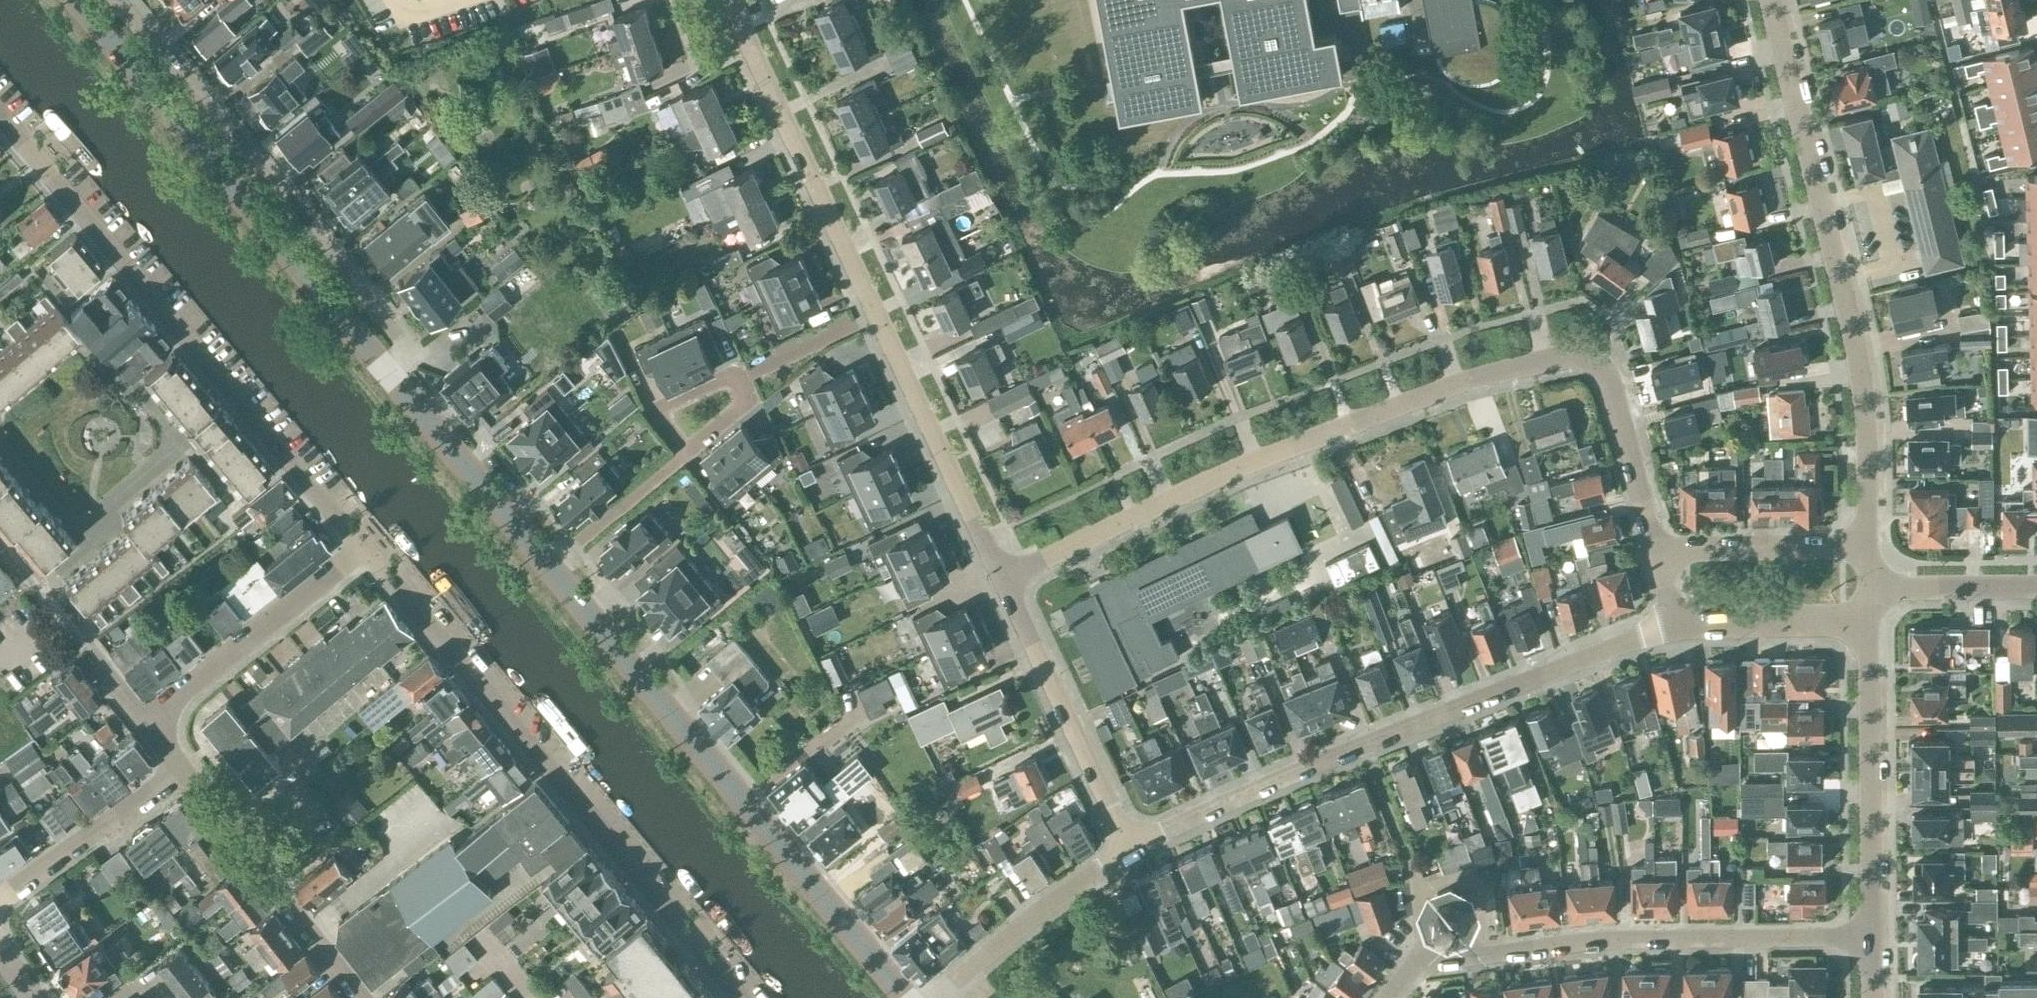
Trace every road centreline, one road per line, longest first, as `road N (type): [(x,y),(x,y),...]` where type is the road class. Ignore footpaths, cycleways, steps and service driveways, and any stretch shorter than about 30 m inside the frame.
road 1 (residential): [(1003,579),(1246,463),(1467,381),(1566,356),(1590,360),(1608,378),(1657,550)]
road 2 (residential): [(1131,849),(1363,745),(1675,623)]
road 3 (residential): [(364,545),(0,115)]
road 4 (tertiary): [(907,997),(548,566)]
road 5 (residential): [(1867,546),(1860,368),(1770,0)]
road 6 (residential): [(694,936),(364,545)]
road 7 (residential): [(387,372),(407,355),(112,0)]
road 8 (tertiary): [(387,372),(77,0)]
road 9 (residential): [(1434,962),(1618,939),(1871,936)]
road 10 (residential): [(877,316),(734,0)]
road 11 (residential): [(1871,936),(1868,621)]
road 12 (residential): [(1131,849),(1003,579)]
road 13 (residential): [(360,997),(173,771)]
road 14 (residential): [(1003,579),(877,316)]
road 15 (residential): [(149,726),(364,545)]
road 16 (tertiary): [(548,566),(387,372)]
road 17 (residential): [(934,997),(1058,896),(1131,849)]
road 18 (residential): [(149,726),(0,544)]
road 19 (residential): [(0,901),(173,771)]
road 20 (residential): [(1867,546),(1657,550)]
road 21 (residential): [(1675,623),(1868,621)]
road 22 (residential): [(688,452),(548,566)]
road 23 (residential): [(1868,588),(2036,585)]
road 24 (residential): [(877,316),(738,381)]
road 25 (residential): [(688,452),(655,411),(735,373),(738,381)]

